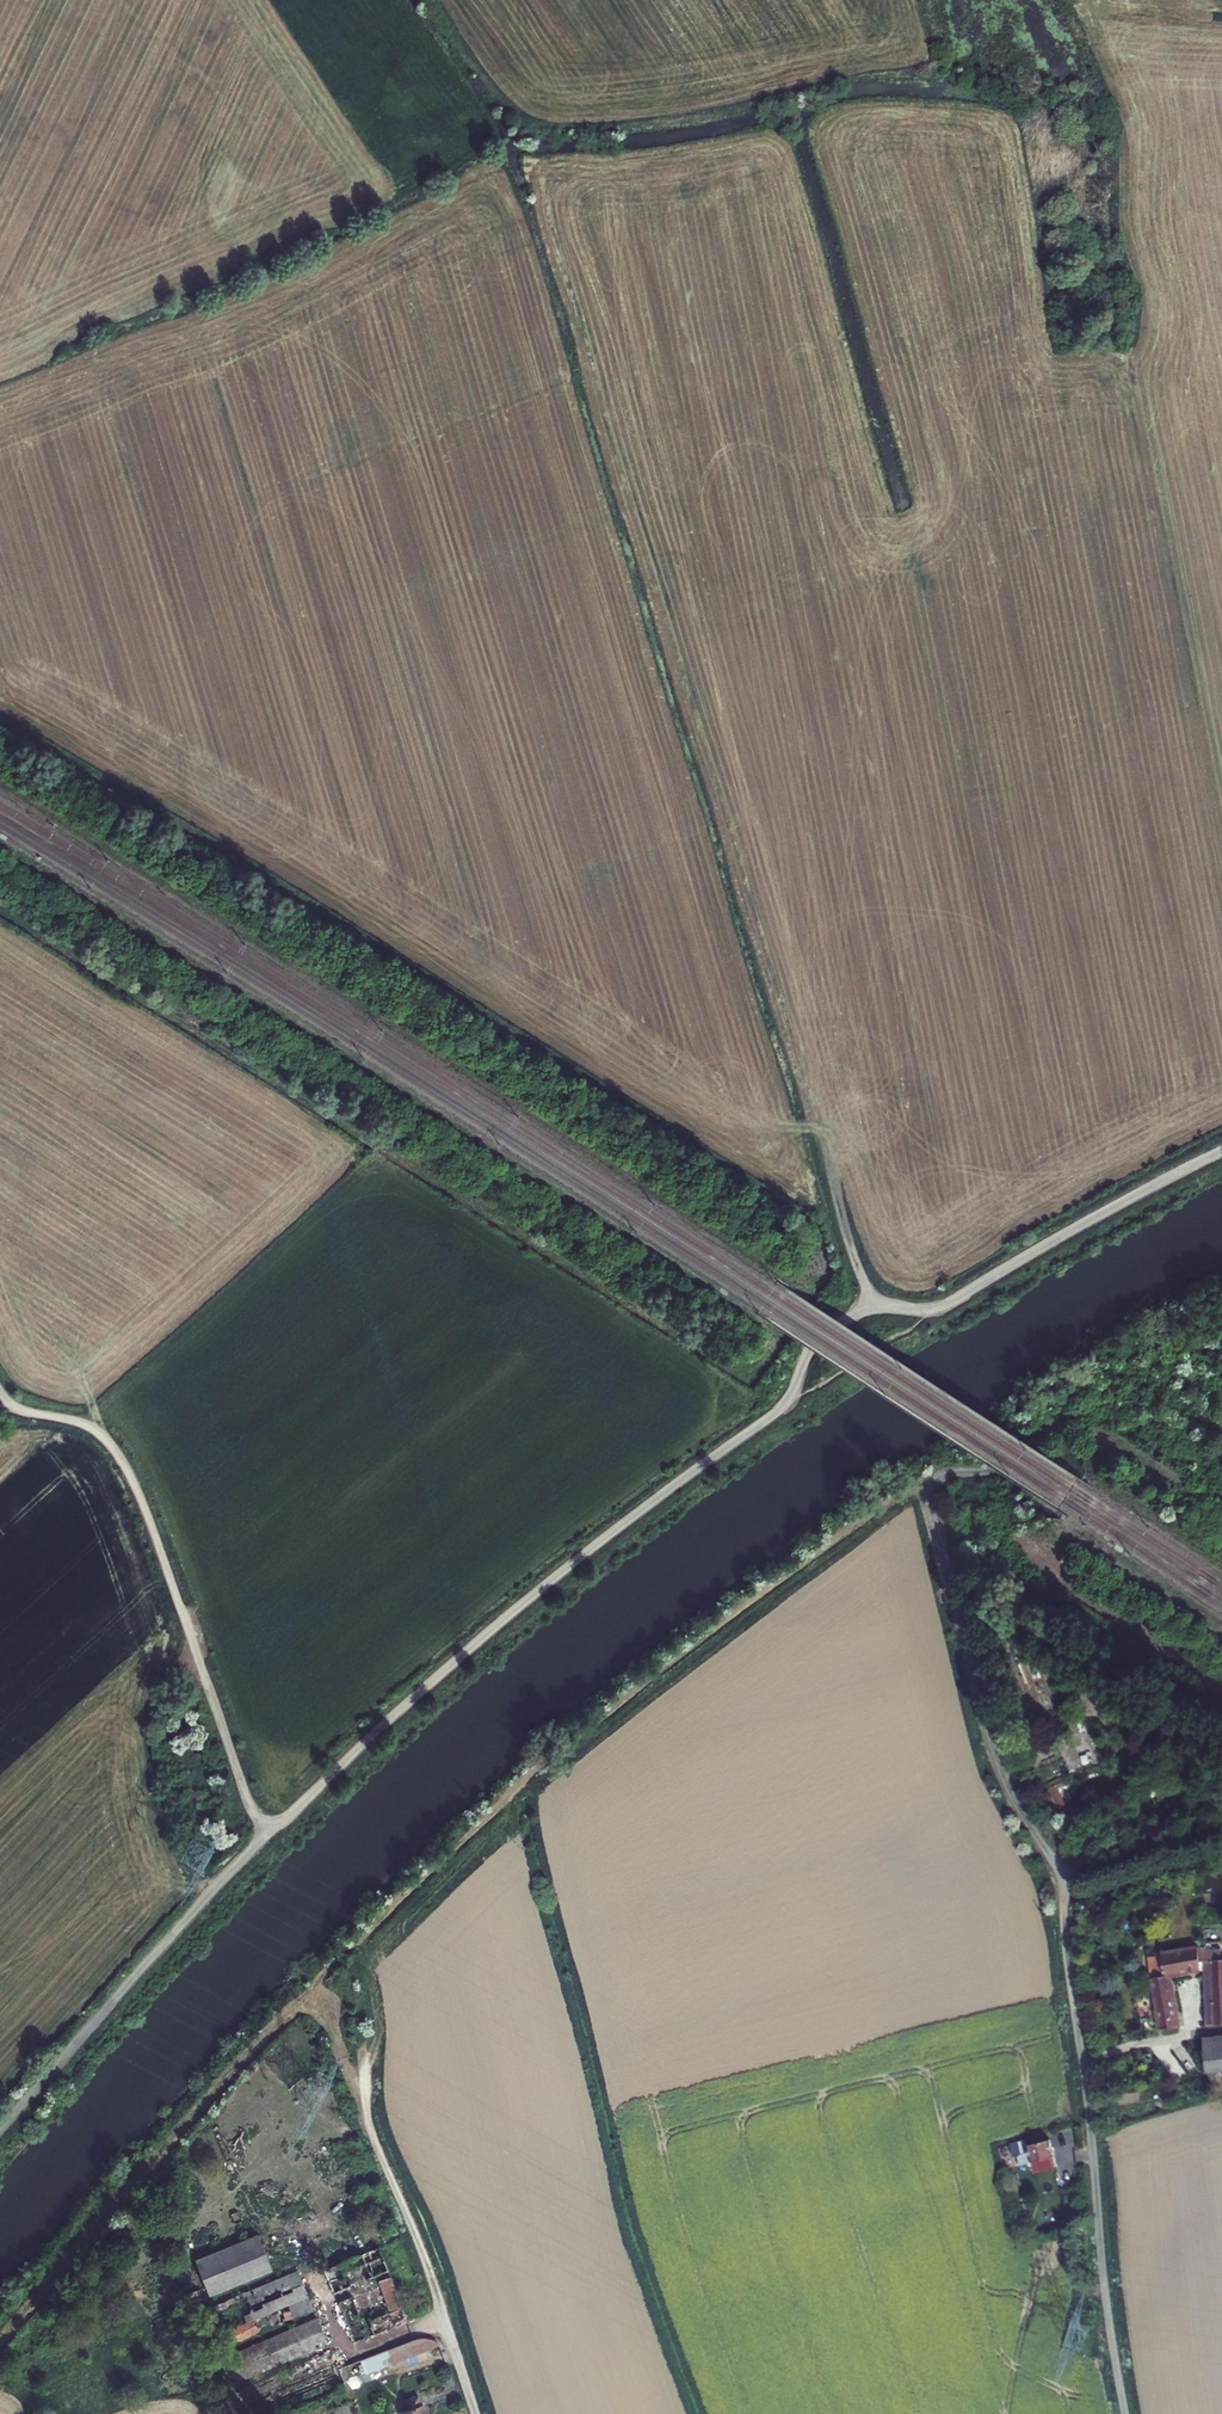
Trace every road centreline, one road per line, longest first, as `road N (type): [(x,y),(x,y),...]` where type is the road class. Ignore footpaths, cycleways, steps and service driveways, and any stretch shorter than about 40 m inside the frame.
road 1 (unclassified): [(1124,2413),(1060,1880),(1001,1771),(923,1481)]
road 2 (track): [(266,1833),(122,1460),(95,1430),(19,1408),(0,1392)]
road 3 (unclassified): [(477,2413),(424,2255),(369,2125),(362,2086)]

